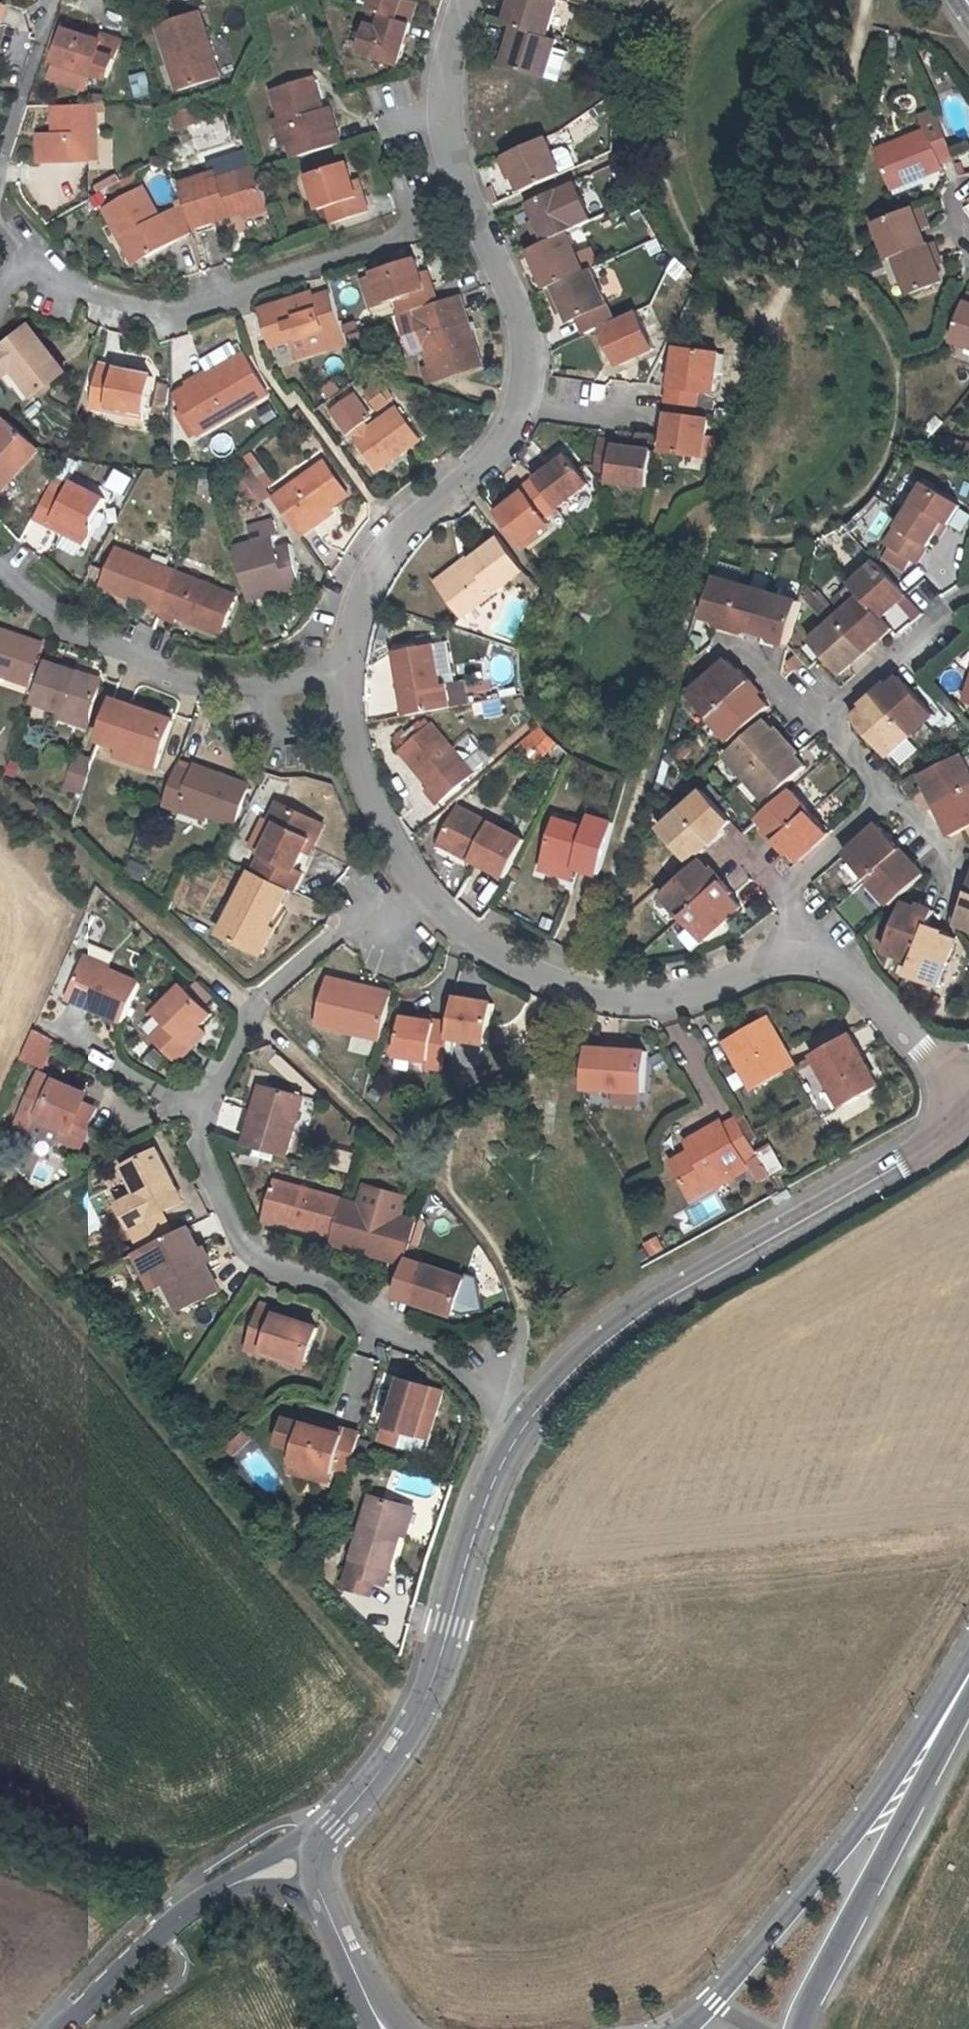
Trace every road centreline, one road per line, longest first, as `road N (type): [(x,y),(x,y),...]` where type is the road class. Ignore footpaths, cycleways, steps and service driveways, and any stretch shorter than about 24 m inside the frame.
road 1 (track): [(526,1422),(521,1309),(507,1268),(466,1214),(382,1124),(109,875),(0,800)]
road 2 (residential): [(422,891),(307,954),(254,1008),(209,1104),(205,1153),(227,1217),(257,1259),(449,1366),(526,1422)]
road 3 (track): [(412,1723),(0,1250)]
road 4 (residential): [(526,1422),(603,1345),(671,1297),(894,1166),(968,1110)]
road 5 (residential): [(314,1861),(422,1706),(477,1528),(526,1422)]
road 6 (residential): [(466,207),(208,301),(146,311),(76,288),(22,252)]
road 7 (residential): [(807,956),(655,1002),(563,990),(494,956),(422,891)]
road 8 (residential): [(351,690),(249,706),(148,669),(66,621),(0,561)]
road 9 (secondary): [(926,1751),(712,2001),(674,2028)]
road 10 (residential): [(351,690),(357,628),(375,577),(402,535),(491,455),(523,408)]
road 11 (residential): [(63,2028),(220,1892),(314,1861)]
road 12 (secondary): [(798,2028),(926,1751)]
road 13 (residential): [(968,1107),(850,972),(807,956)]
road 14 (residential): [(523,408),(529,354),(511,278),(466,207)]
road 15 (residential): [(422,891),(360,760),(351,690)]
road 16 (residential): [(466,207),(448,102),(465,0)]
road 17 (residential): [(822,725),(854,684),(968,594)]
road 18 (residential): [(0,142),(48,0)]
road 19 (unclassified): [(364,1995),(314,1861)]
road 20 (residential): [(798,891),(802,875),(884,796)]

